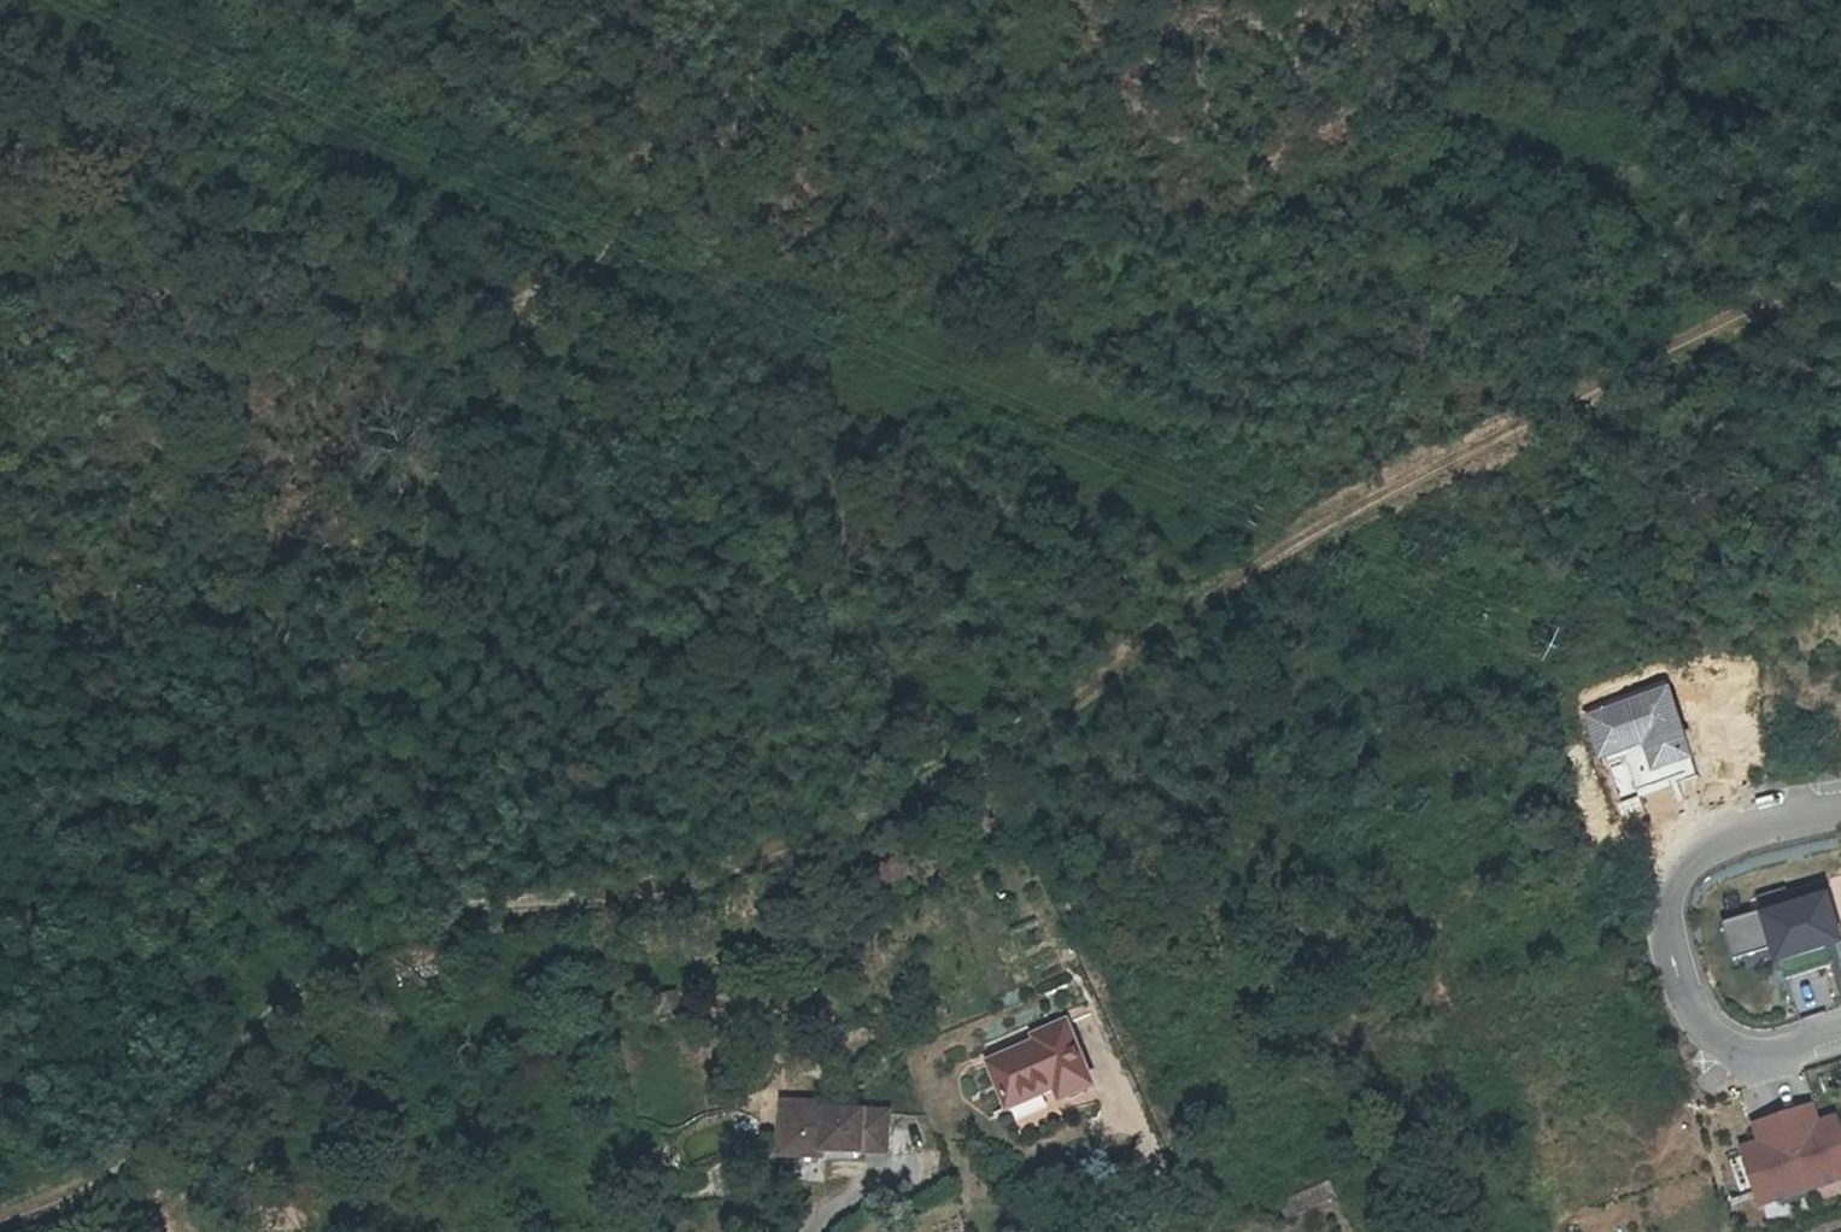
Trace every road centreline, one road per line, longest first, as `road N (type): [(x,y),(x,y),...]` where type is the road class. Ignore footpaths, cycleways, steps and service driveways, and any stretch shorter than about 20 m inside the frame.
road 1 (track): [(0,1211),(31,1206),(344,960),(448,919),(744,874),(982,767),(1055,729),(1384,509),(1792,288),(1840,290)]
road 2 (residential): [(1840,1029),(1785,1048),(1742,1047),(1709,1029),(1665,892),(1703,844),(1840,808)]

